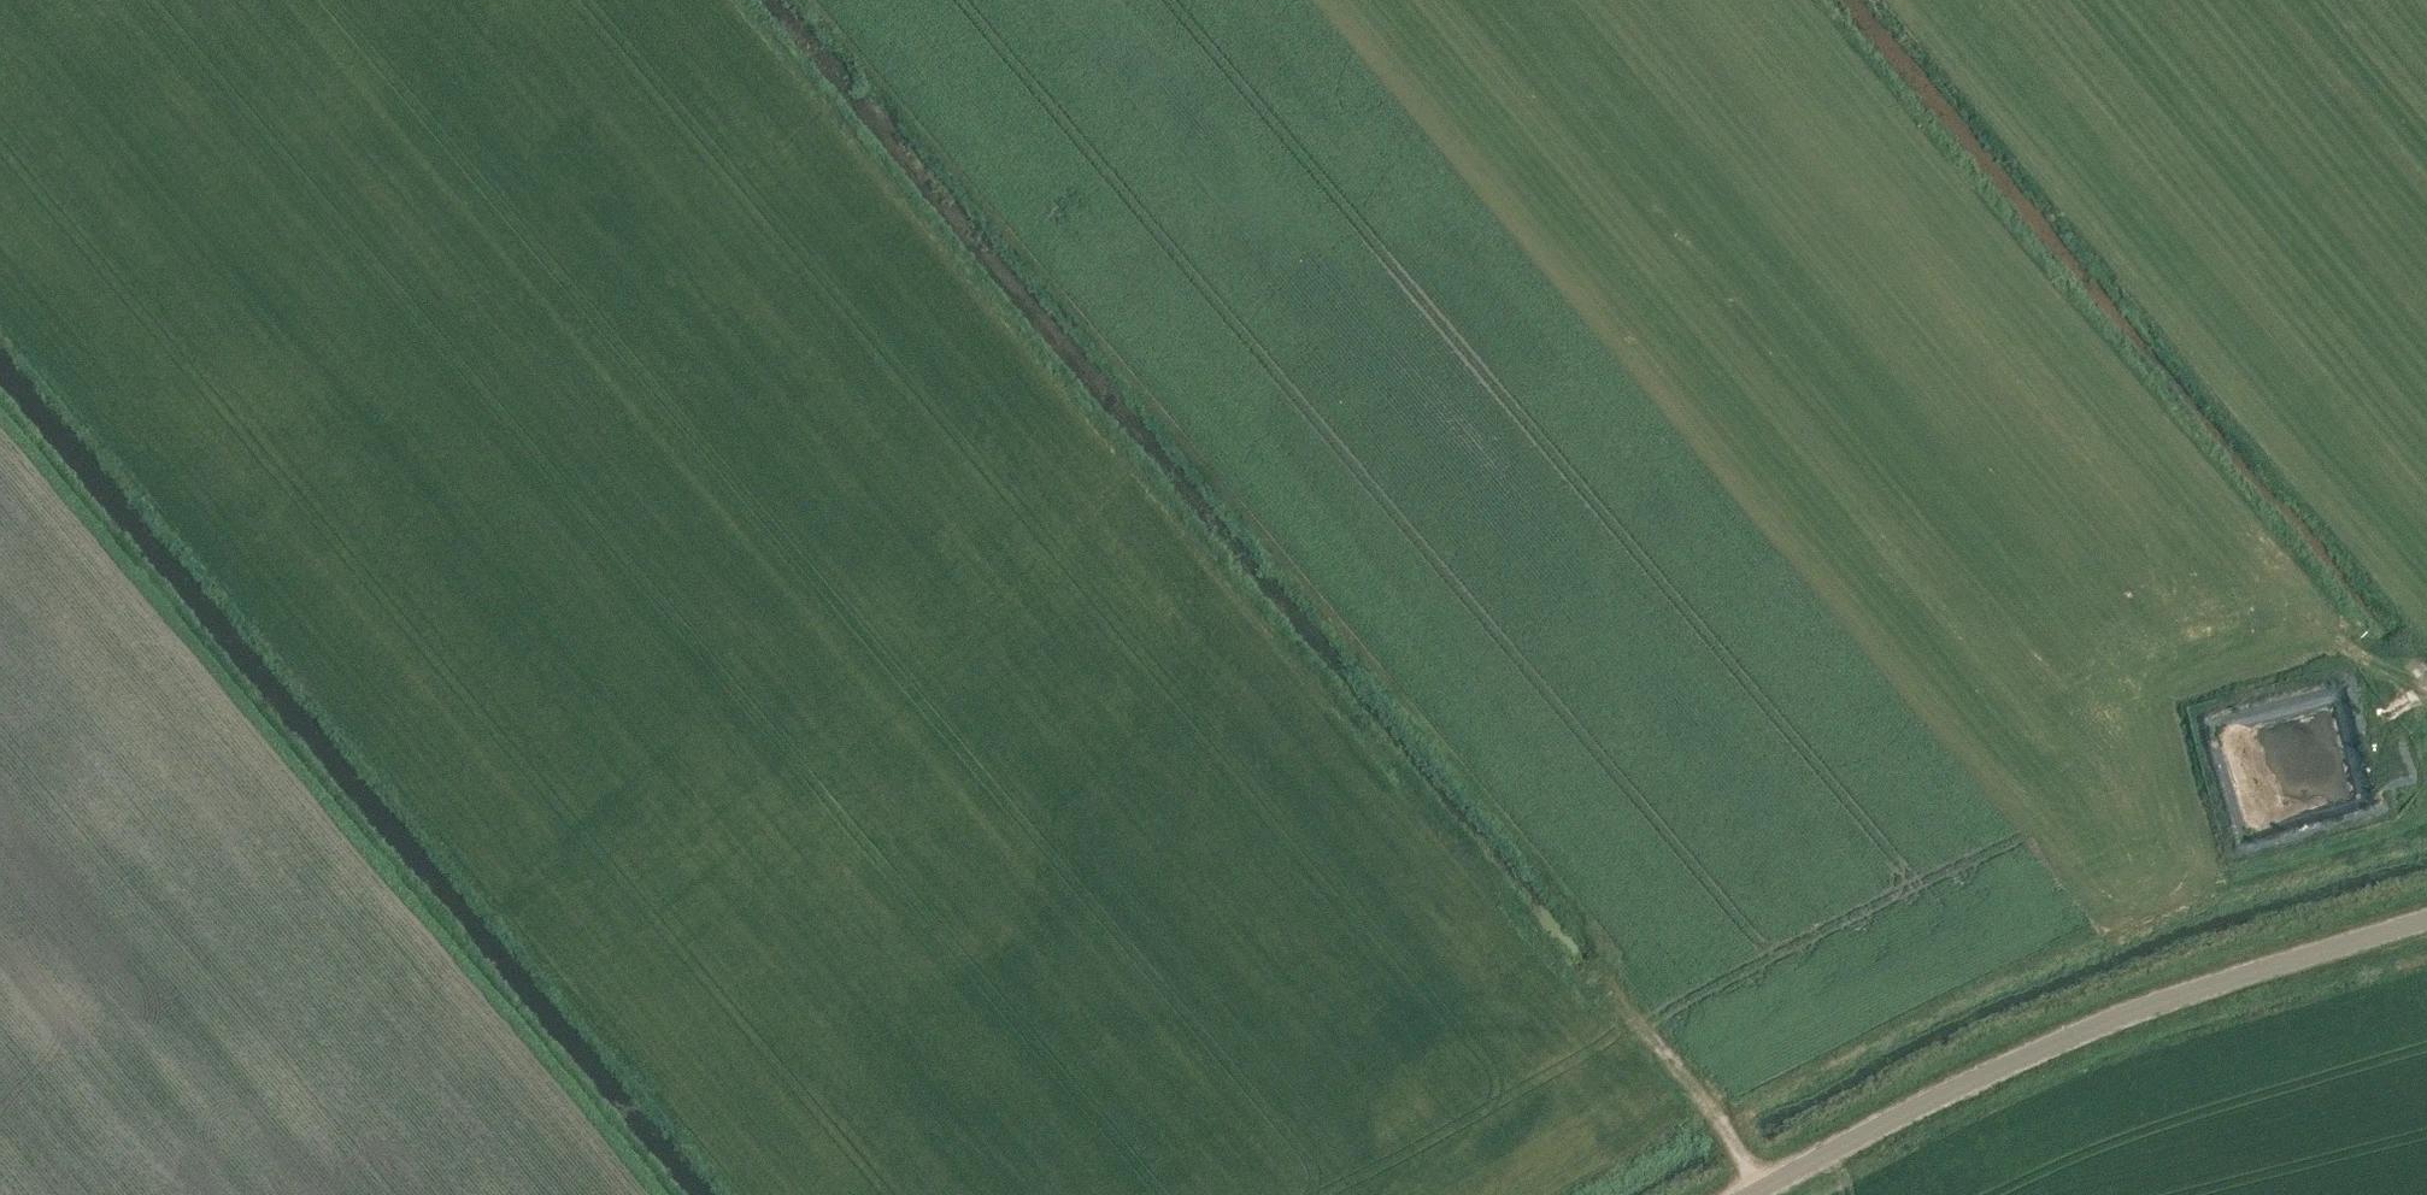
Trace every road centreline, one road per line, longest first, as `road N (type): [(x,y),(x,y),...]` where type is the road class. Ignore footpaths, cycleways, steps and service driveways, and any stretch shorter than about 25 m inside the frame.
road 1 (unclassified): [(1748,1194),(1914,1109),(2153,1006),(2426,921)]

